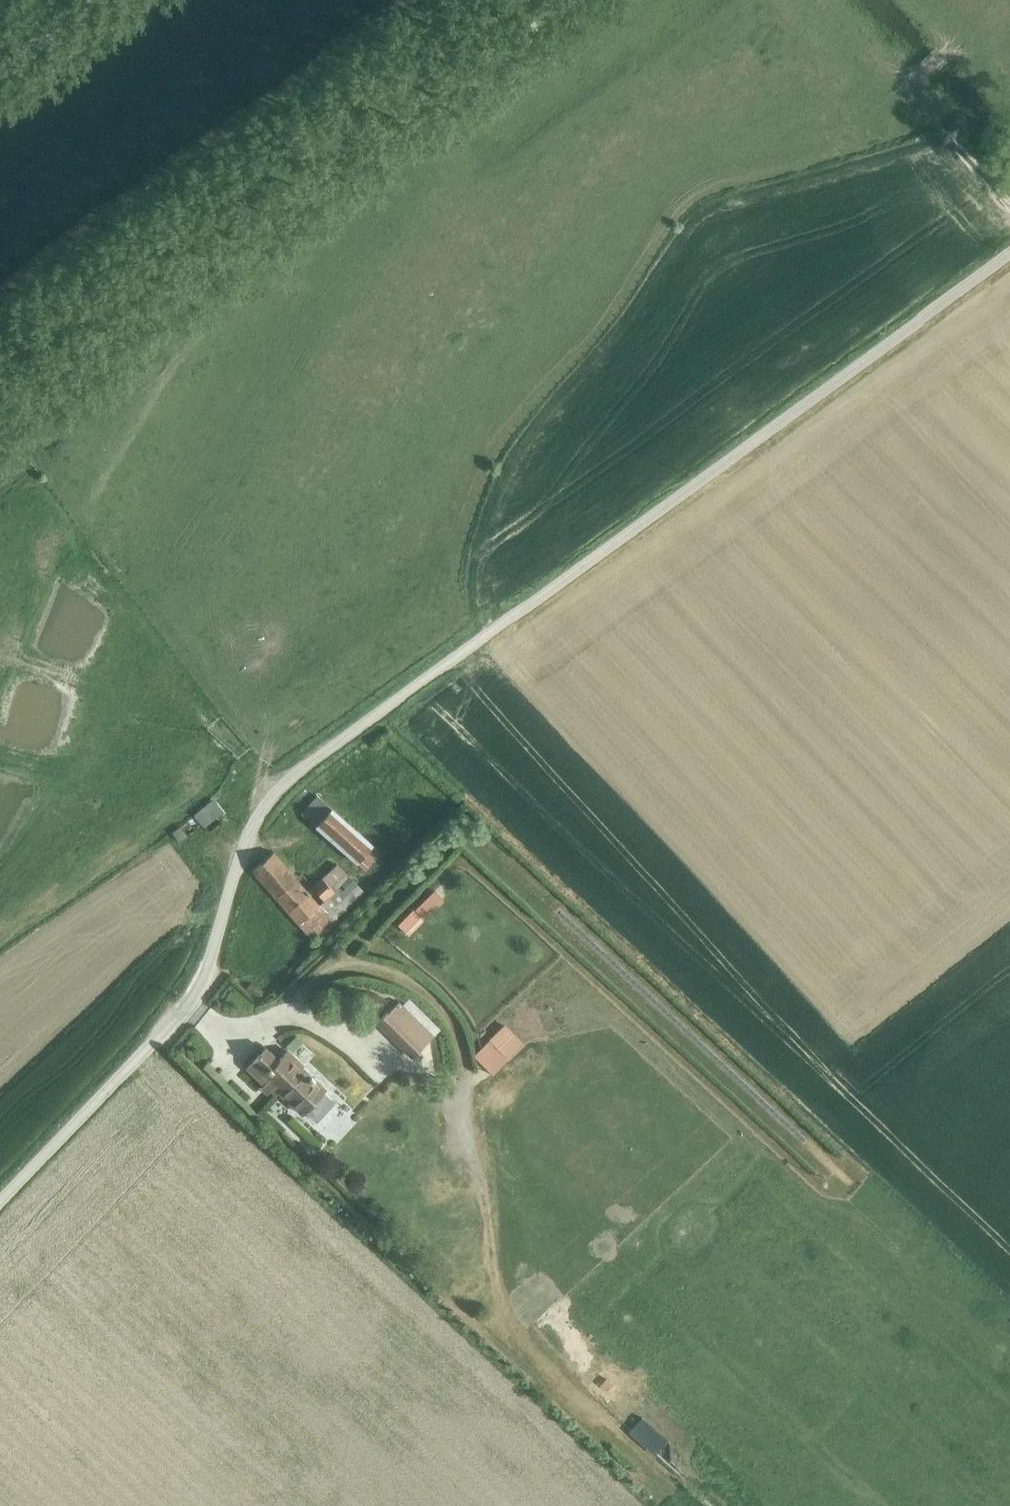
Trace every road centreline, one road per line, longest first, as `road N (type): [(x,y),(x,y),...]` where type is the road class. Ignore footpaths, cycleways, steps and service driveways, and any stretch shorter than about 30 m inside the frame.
road 1 (unclassified): [(0,1202),(185,1010),(249,834),(282,786),(1009,251)]

